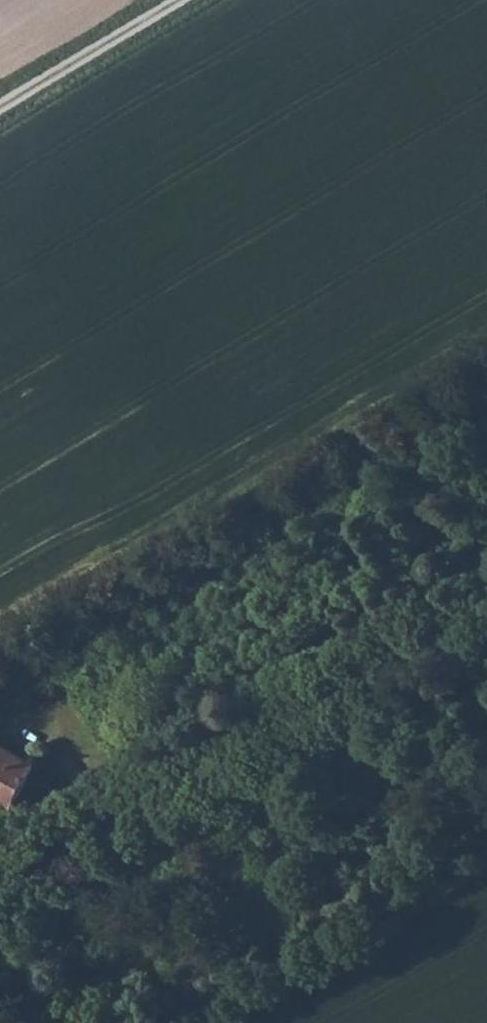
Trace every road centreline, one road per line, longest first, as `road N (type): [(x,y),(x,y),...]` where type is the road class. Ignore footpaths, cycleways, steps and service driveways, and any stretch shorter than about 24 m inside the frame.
road 1 (track): [(177,0),(0,107)]

